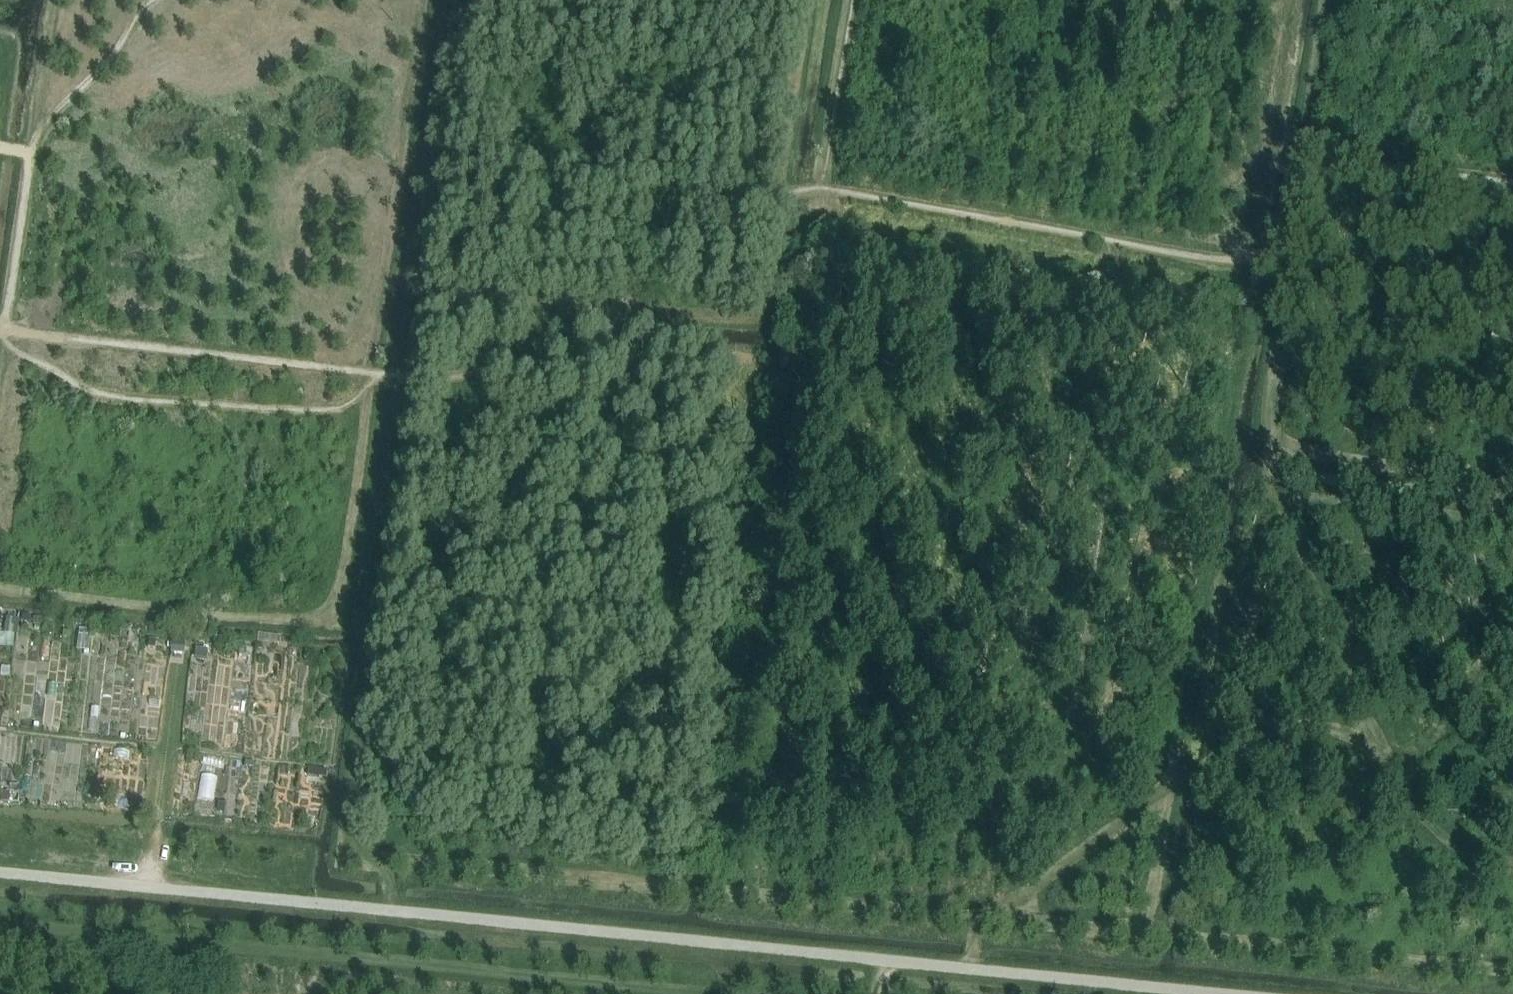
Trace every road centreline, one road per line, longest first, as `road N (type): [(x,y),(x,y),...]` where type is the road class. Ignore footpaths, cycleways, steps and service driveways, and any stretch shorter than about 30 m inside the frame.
road 1 (unclassified): [(0,873),(315,903)]
road 2 (track): [(177,672),(148,887)]

